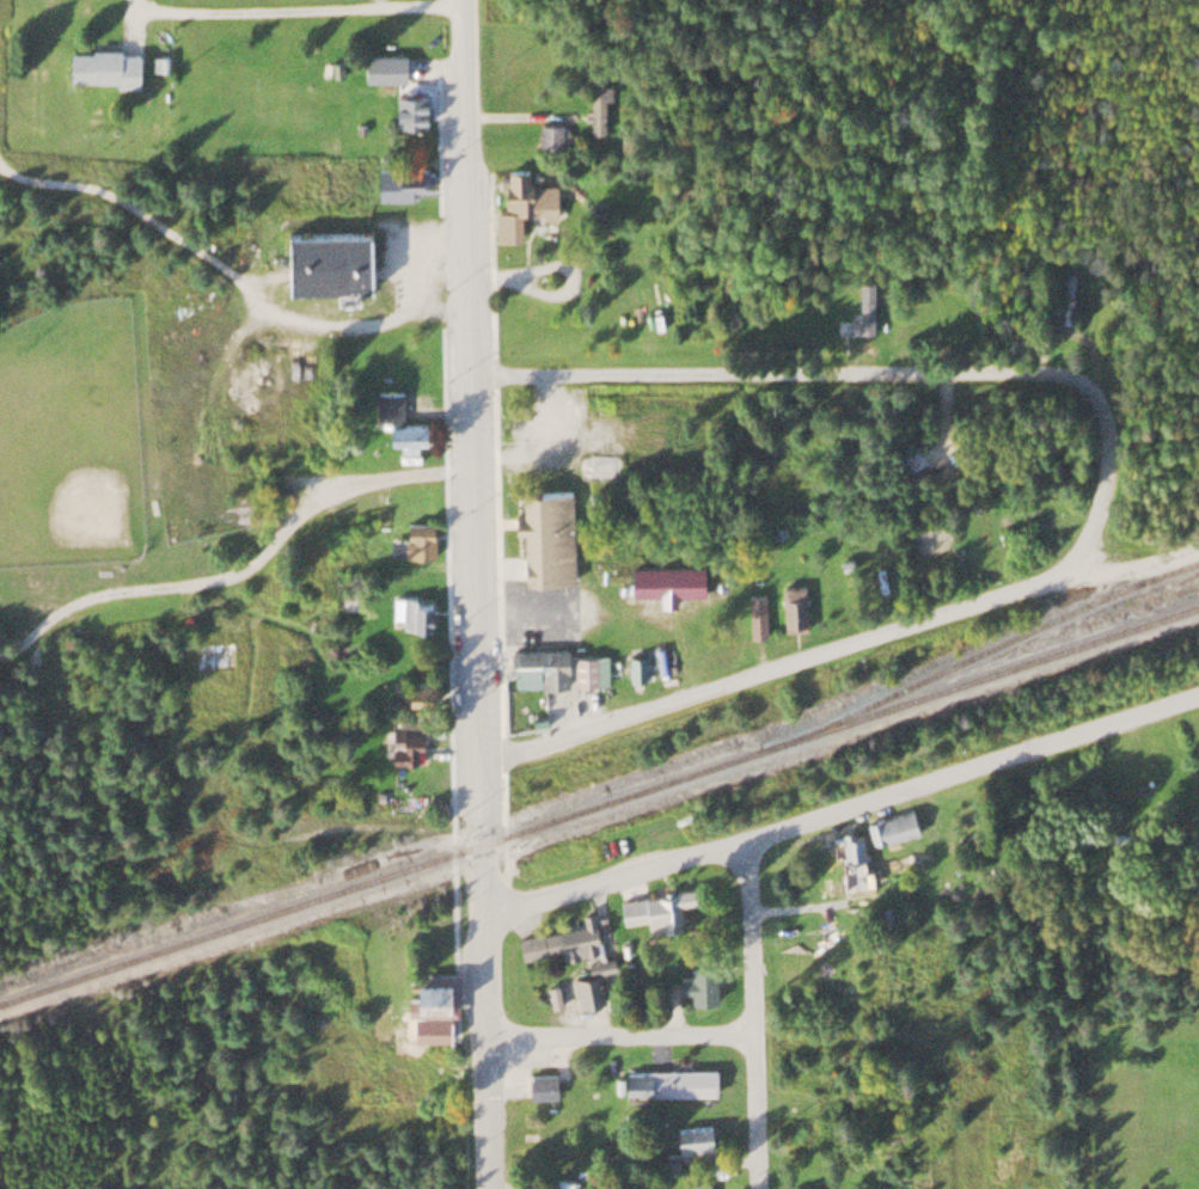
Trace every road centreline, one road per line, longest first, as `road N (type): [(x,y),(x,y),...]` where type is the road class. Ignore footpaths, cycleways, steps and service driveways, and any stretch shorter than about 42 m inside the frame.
road 1 (residential): [(484,1188),(463,0)]
road 2 (residential): [(479,913),(745,840),(1198,692)]
road 3 (residential): [(1101,496),(1102,410),(1094,391),(1065,374),(467,375)]
road 4 (residential): [(479,761),(1029,586),(1066,564),(1101,496)]
road 5 (residential): [(757,1188),(745,840)]
road 6 (residential): [(482,1031),(752,1031)]

